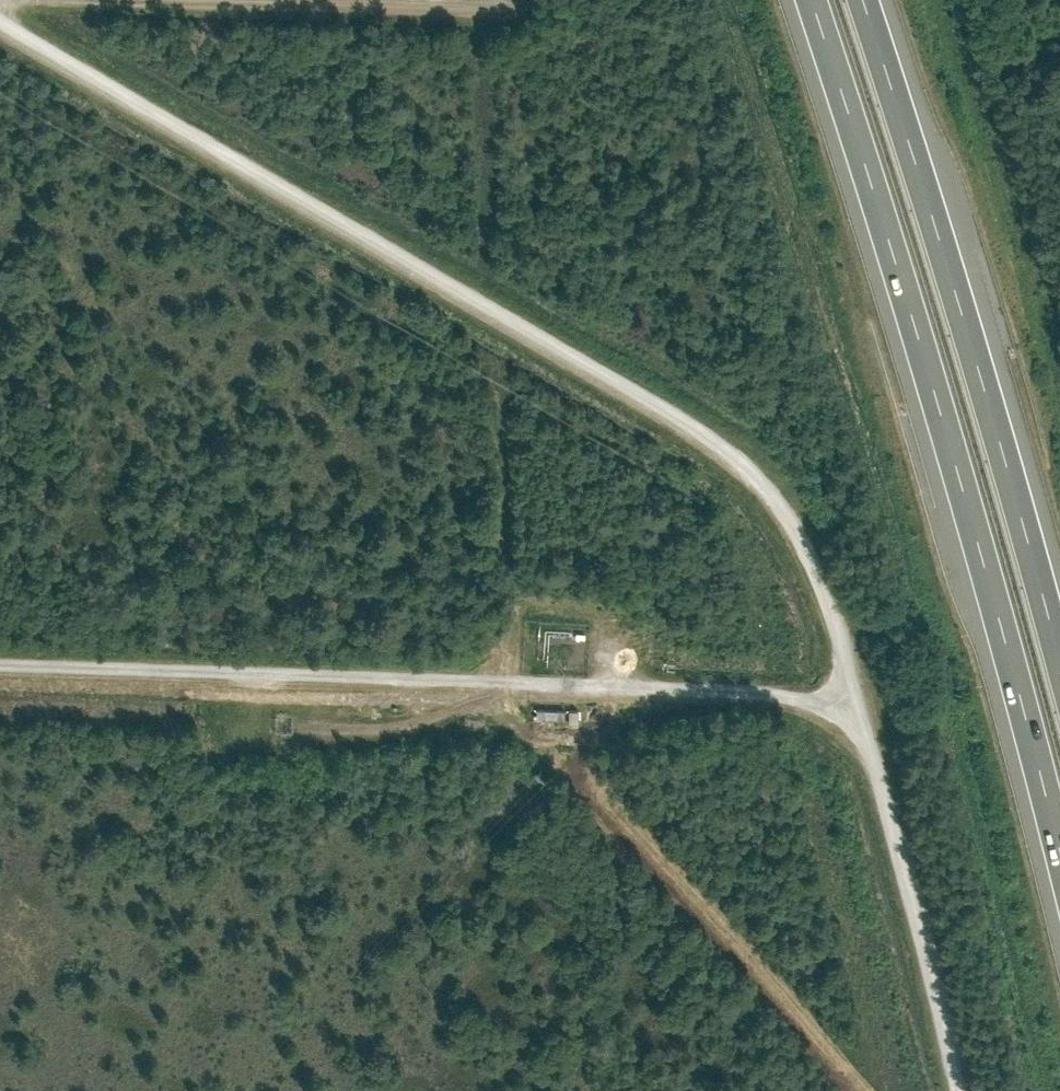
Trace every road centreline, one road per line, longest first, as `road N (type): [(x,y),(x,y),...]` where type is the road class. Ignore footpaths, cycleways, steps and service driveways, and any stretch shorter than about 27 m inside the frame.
road 1 (track): [(0,18),(701,424),(779,492),(821,570),(967,1090)]
road 2 (motorway): [(813,0),(920,342),(1059,848)]
road 3 (track): [(860,707),(726,689),(0,663)]
road 4 (motorway): [(1059,656),(969,330),(862,0)]
road 5 (track): [(177,0),(503,11)]
road 6 (track): [(498,680),(427,715),(305,727)]

